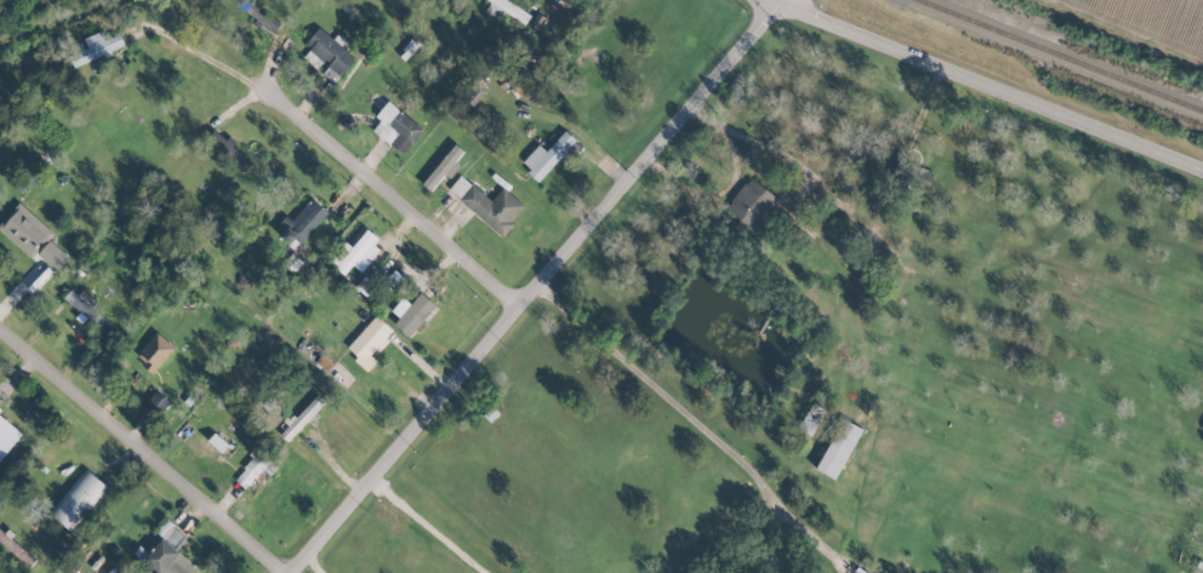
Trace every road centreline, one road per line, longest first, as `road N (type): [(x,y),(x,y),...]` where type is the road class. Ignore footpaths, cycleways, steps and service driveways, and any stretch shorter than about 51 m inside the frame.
road 1 (tertiary): [(780,0),(753,42),(295,572)]
road 2 (tertiary): [(779,1),(1202,170)]
road 3 (residential): [(275,572),(0,322)]
road 4 (residential): [(521,305),(261,86)]

